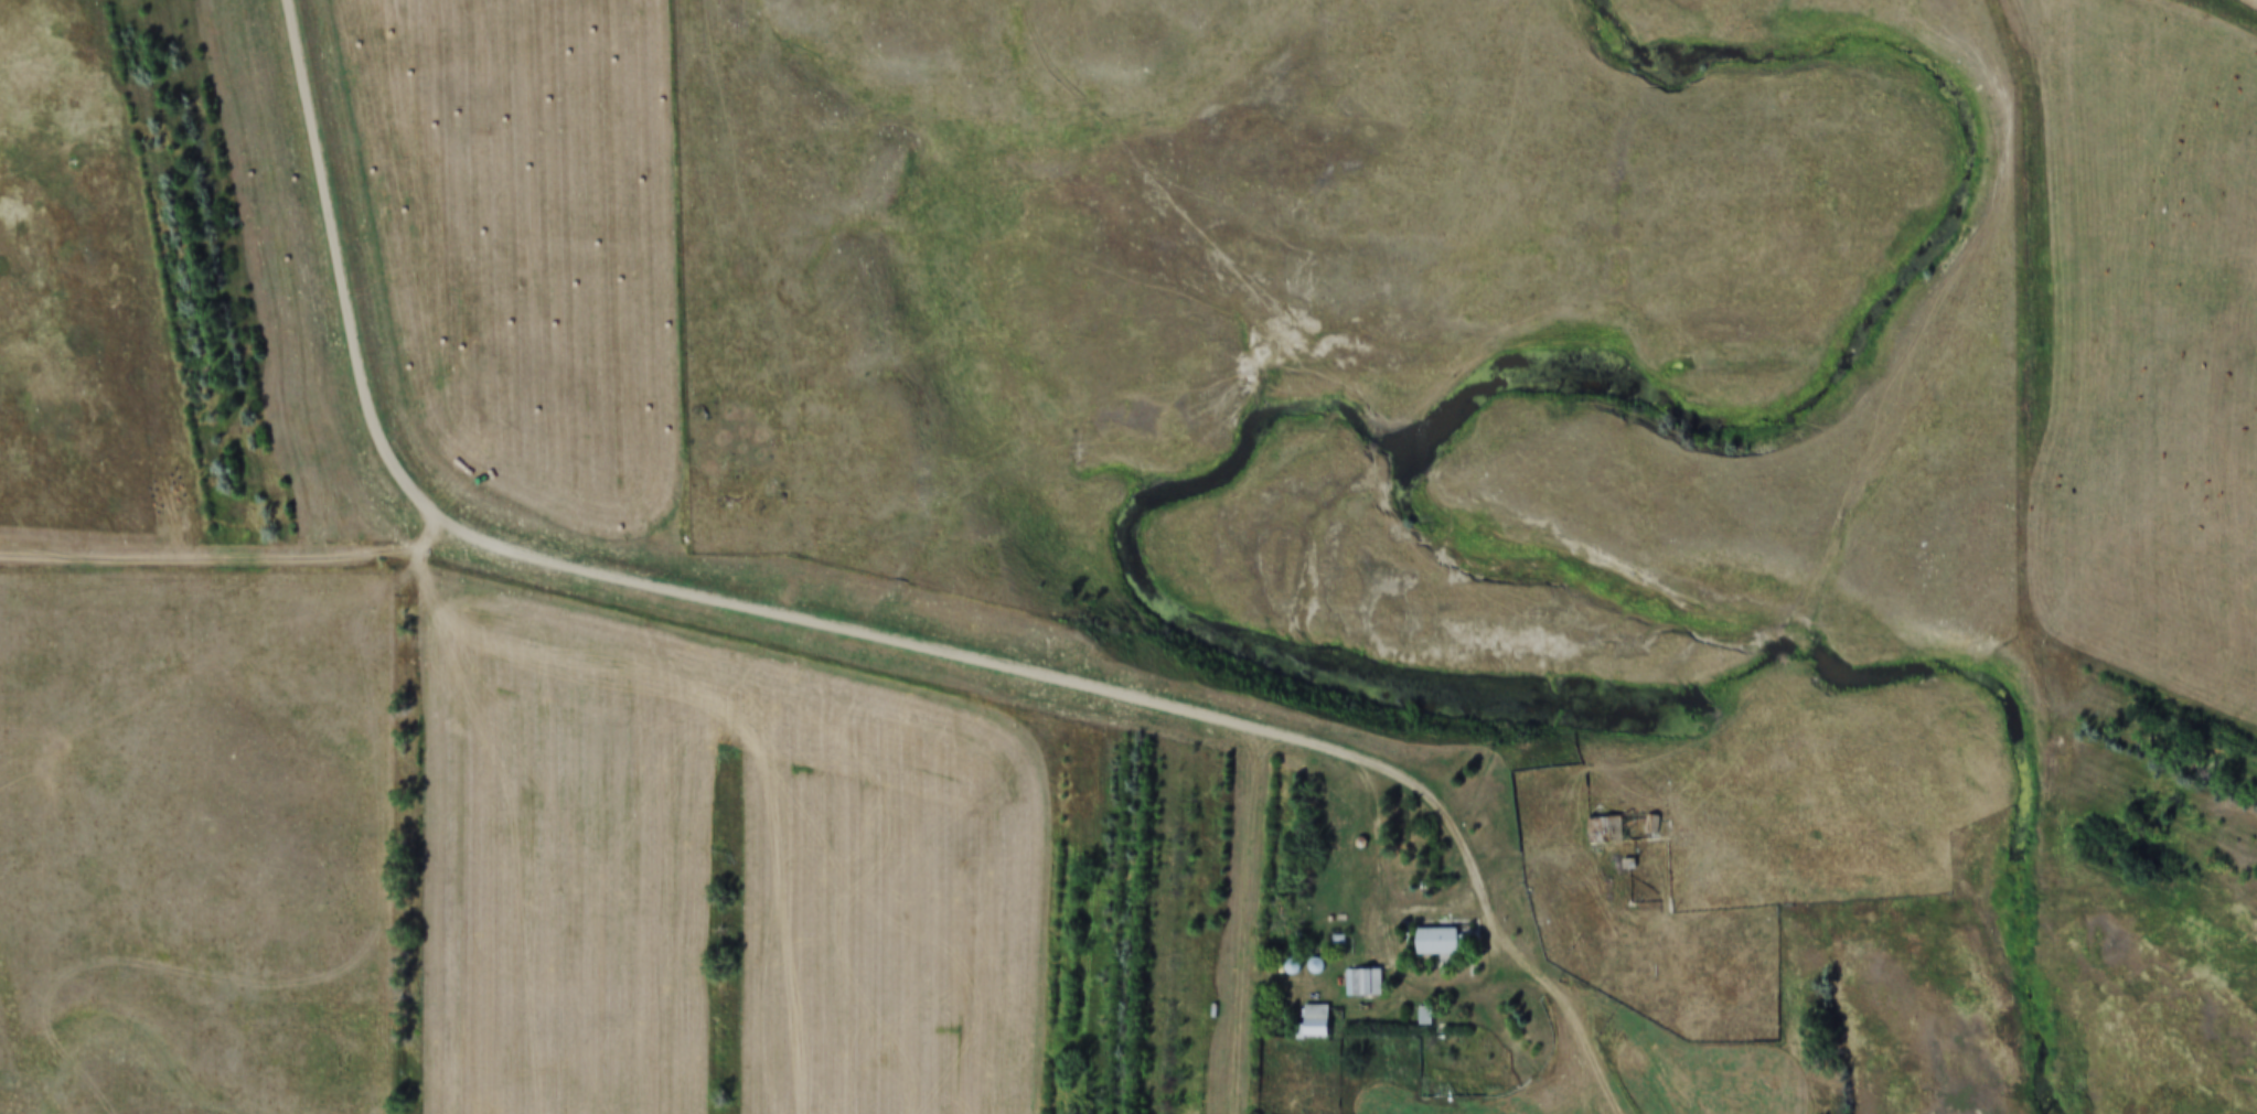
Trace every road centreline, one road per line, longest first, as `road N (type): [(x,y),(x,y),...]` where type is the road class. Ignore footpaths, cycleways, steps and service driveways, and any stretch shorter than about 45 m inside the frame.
road 1 (track): [(450,518),(409,550),(361,558),(103,560),(0,550)]
road 2 (track): [(1248,1113),(1267,725)]
road 3 (track): [(1357,750),(1371,774),(1397,961),(1421,983),(1453,989),(1486,985),(1512,954)]
road 4 (track): [(1621,1113),(1569,1013),(1512,954)]
road 5 (track): [(1583,1039),(1551,1065),(1539,1061),(1479,986)]

